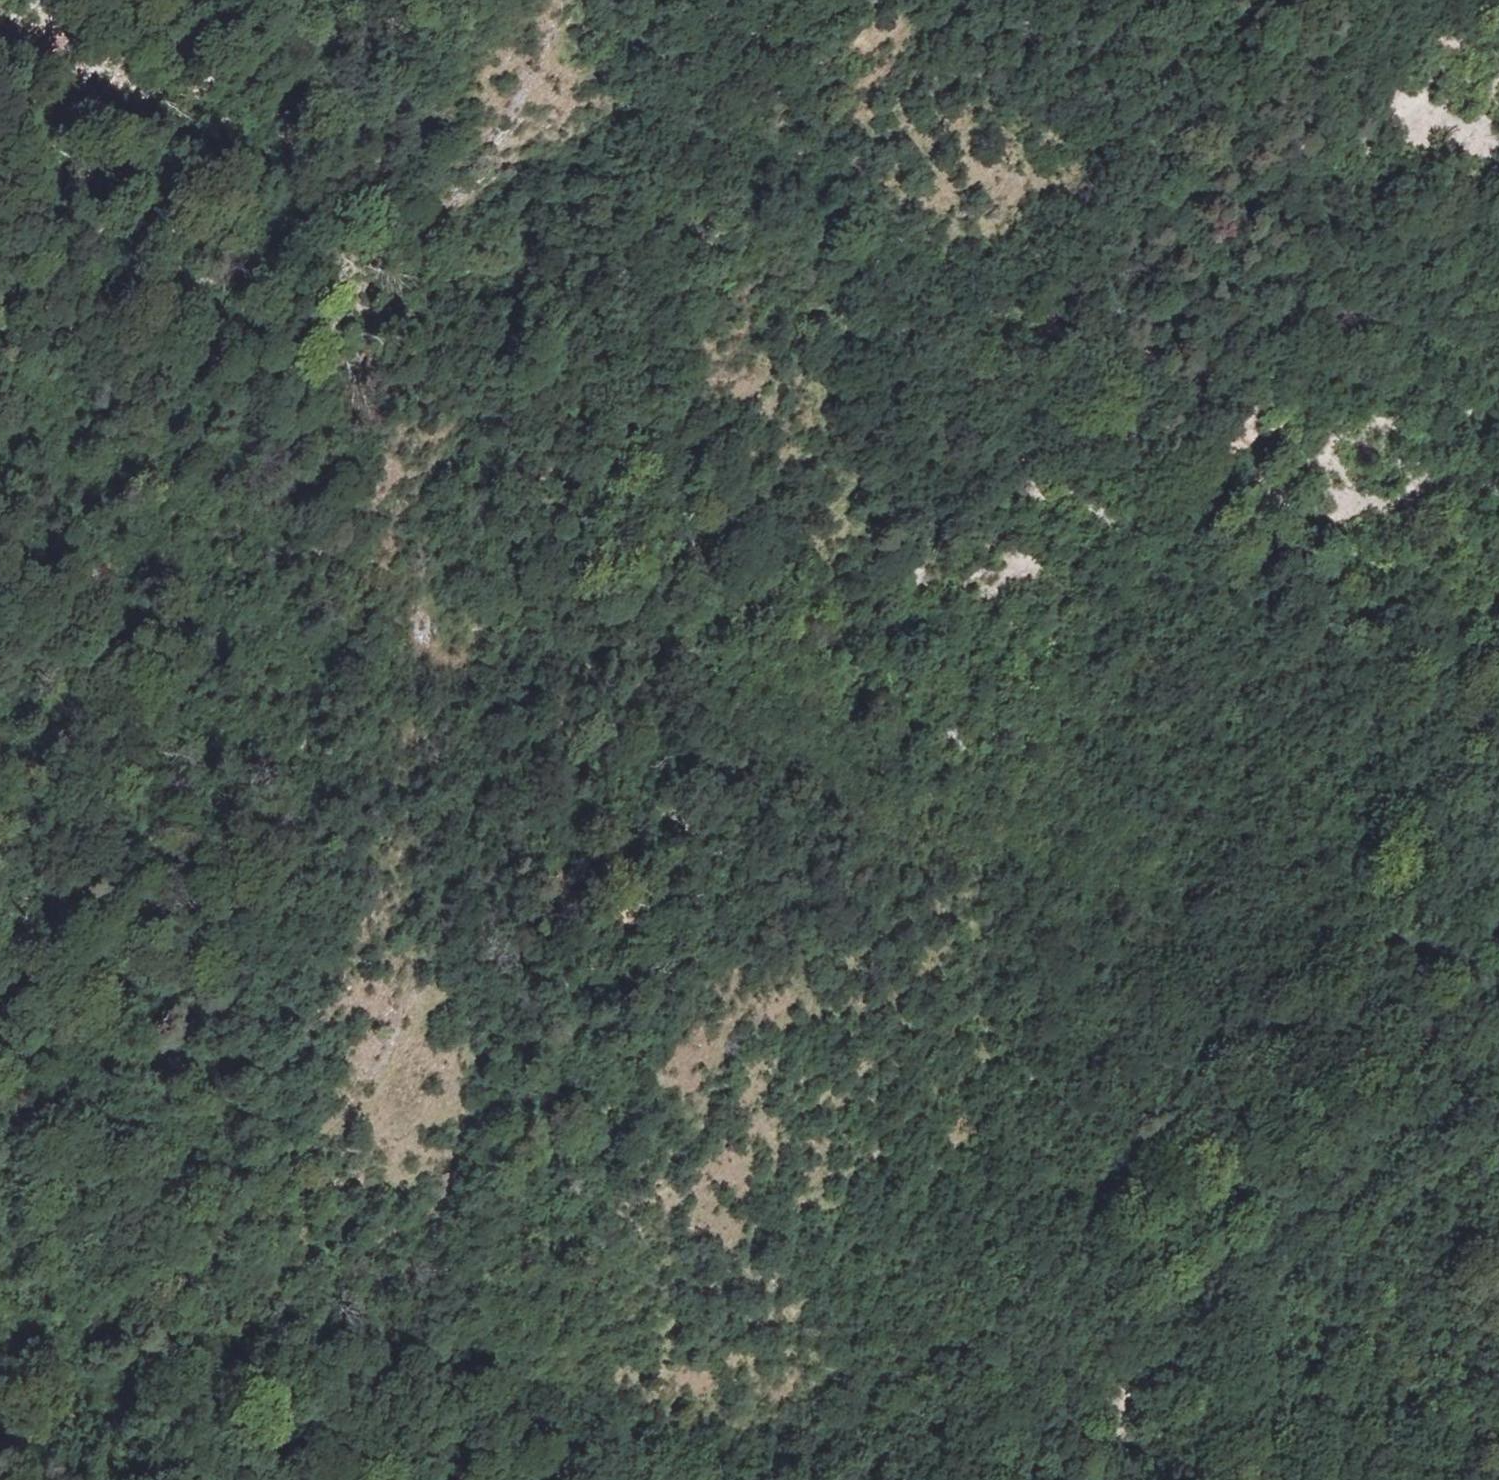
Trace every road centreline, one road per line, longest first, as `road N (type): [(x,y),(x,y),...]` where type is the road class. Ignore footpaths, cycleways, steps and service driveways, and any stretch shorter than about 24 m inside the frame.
road 1 (track): [(1149,1161),(1183,1095),(1232,1034),(1386,872),(1498,604)]
road 2 (track): [(774,1479),(835,1445),(1016,1297),(1149,1161)]

